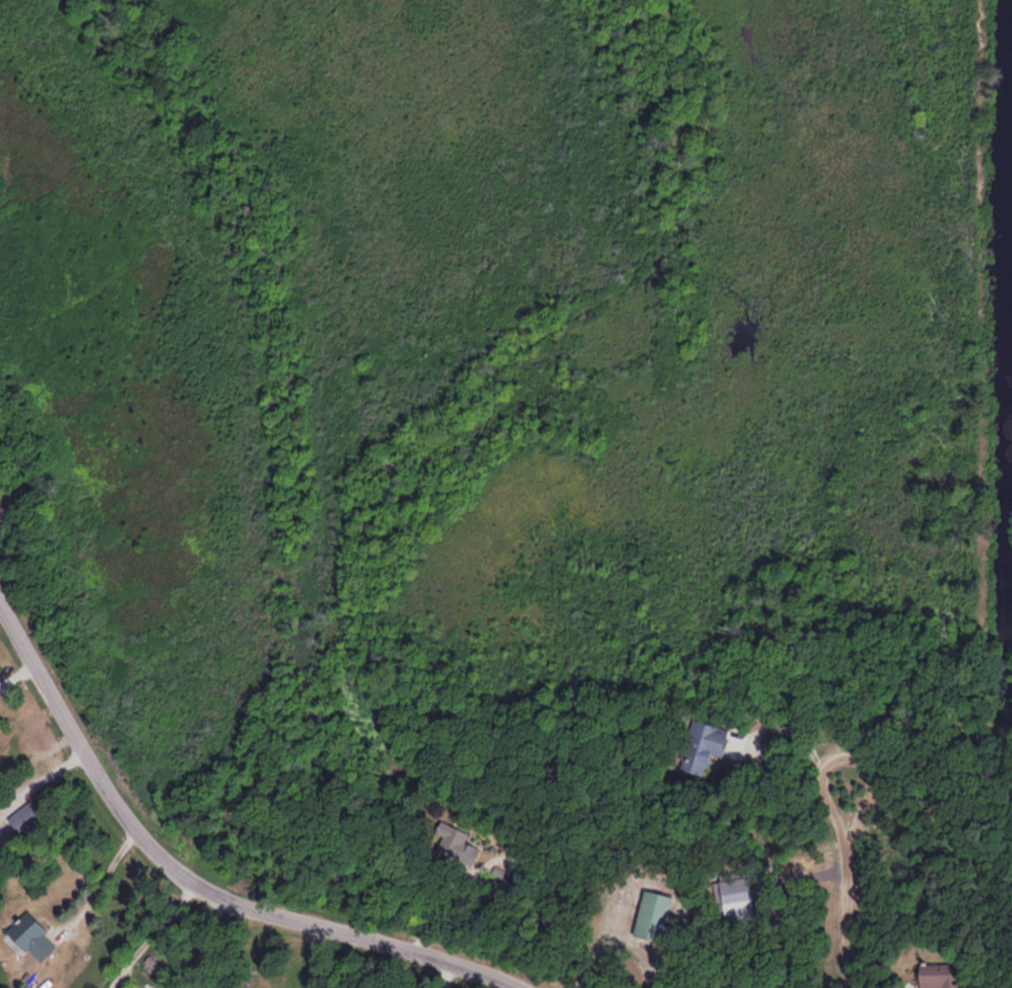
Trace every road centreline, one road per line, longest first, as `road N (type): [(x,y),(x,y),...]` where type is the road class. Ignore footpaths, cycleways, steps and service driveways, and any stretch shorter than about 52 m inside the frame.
road 1 (residential): [(0,593),(124,808),(177,865),(232,893),(420,943),(519,987)]

